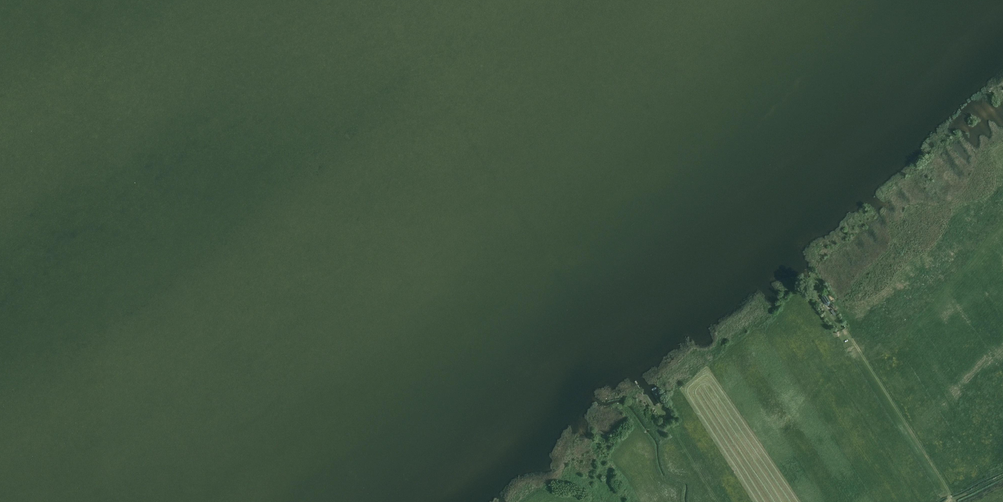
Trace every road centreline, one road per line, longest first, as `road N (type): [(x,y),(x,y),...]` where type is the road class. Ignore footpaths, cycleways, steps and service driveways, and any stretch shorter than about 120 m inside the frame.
road 1 (track): [(949,501),(851,338)]

